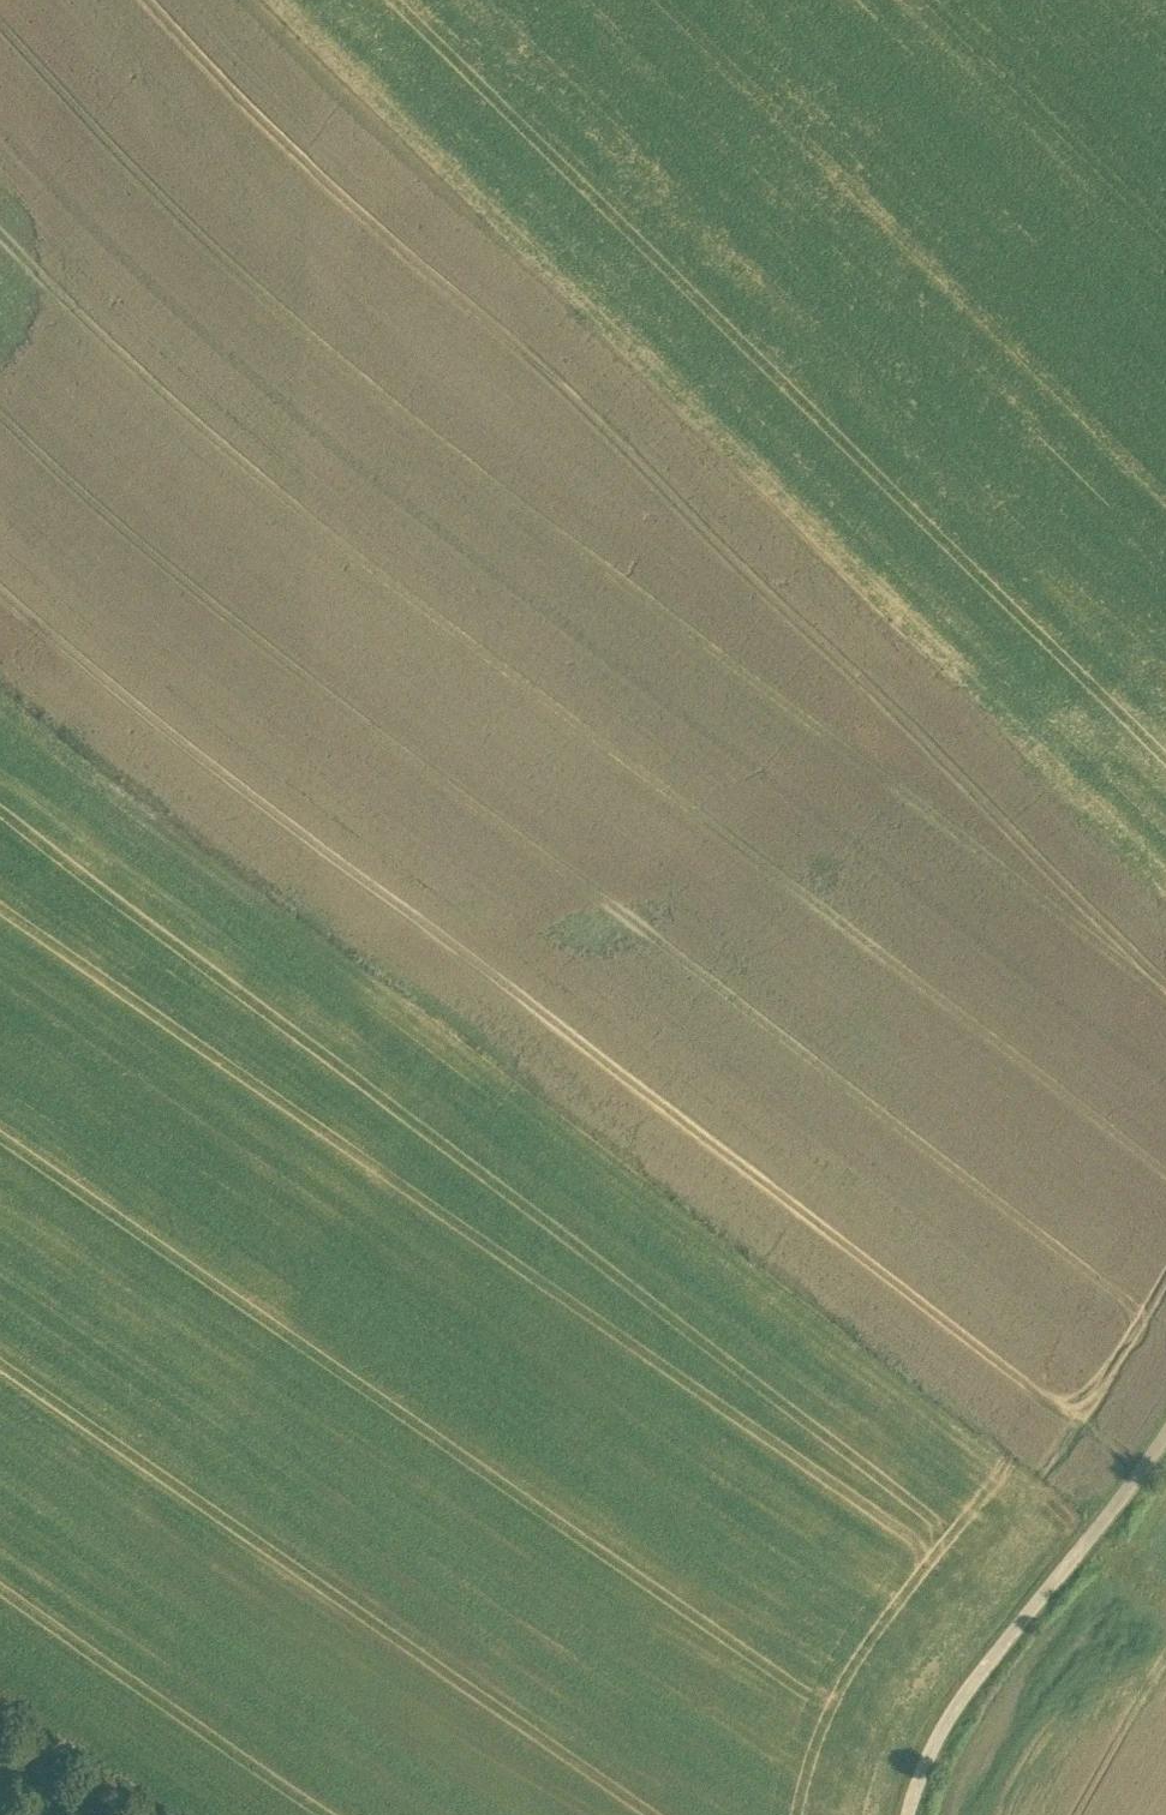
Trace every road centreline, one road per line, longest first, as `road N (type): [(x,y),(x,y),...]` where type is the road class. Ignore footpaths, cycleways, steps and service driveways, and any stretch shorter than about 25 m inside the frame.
road 1 (track): [(1165,1438),(944,1712),(912,1814)]
road 2 (secondary): [(115,1814),(0,1737)]

